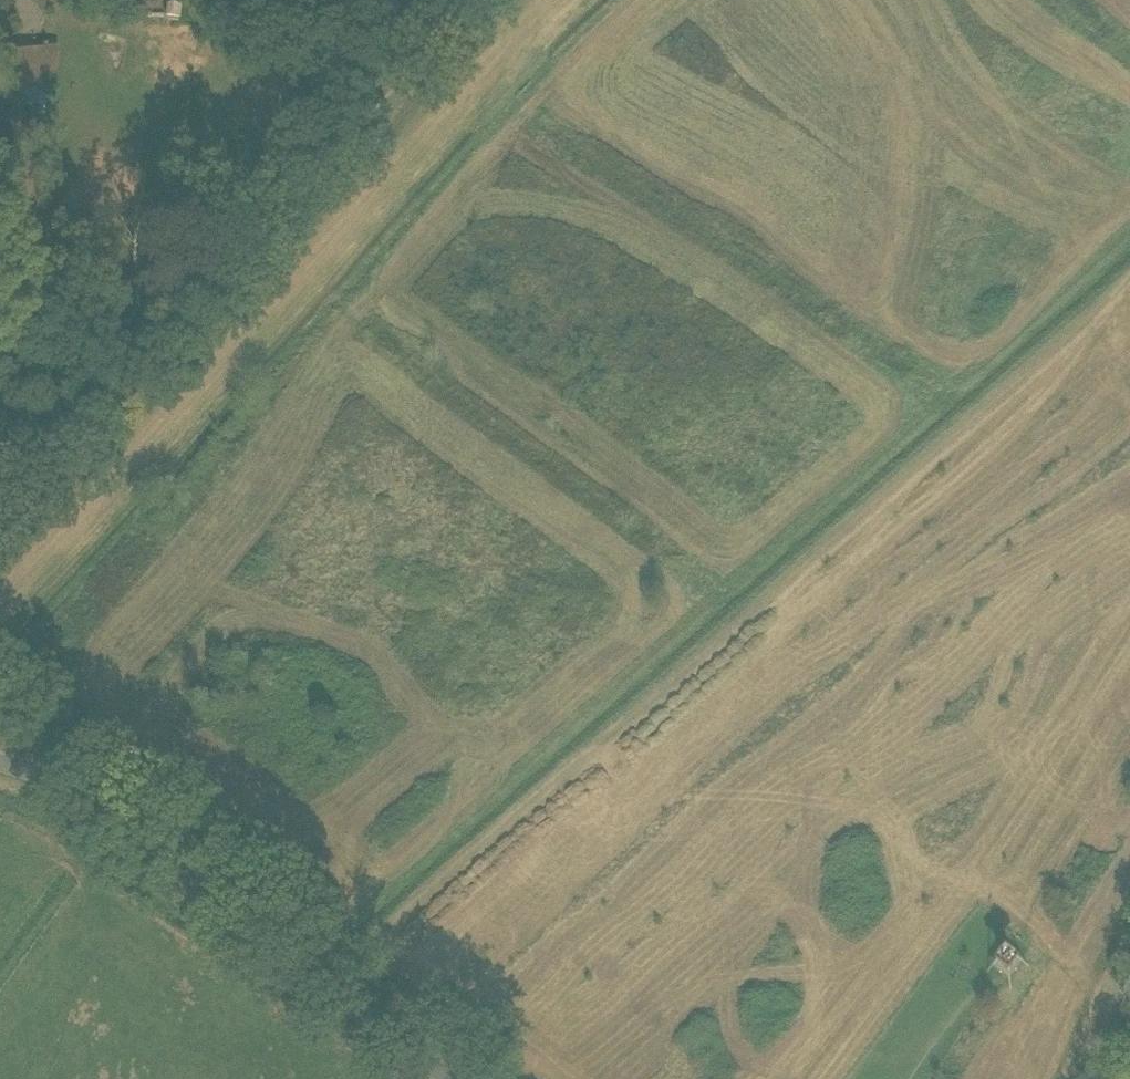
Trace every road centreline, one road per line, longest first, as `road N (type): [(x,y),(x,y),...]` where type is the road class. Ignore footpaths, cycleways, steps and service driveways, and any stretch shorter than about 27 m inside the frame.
road 1 (unclassified): [(0,519),(492,0)]
road 2 (unclassified): [(446,1078),(78,795),(0,763)]

